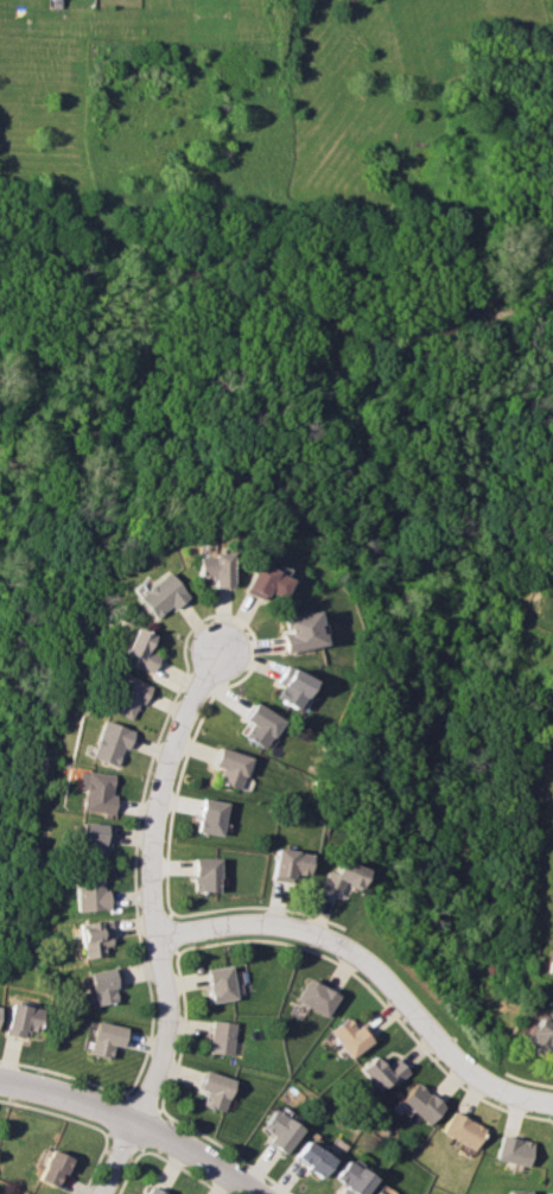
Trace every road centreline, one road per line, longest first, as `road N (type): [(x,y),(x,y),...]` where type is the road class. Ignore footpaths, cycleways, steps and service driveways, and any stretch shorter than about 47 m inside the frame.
road 1 (residential): [(227,650),(186,730),(166,798),(158,866),(169,1043),(107,1193)]
road 2 (residential): [(163,936),(269,923),(314,933),(357,953),(393,984),(463,1062),(498,1087),(552,1102)]
road 3 (residential): [(0,1080),(136,1120),(262,1193)]

